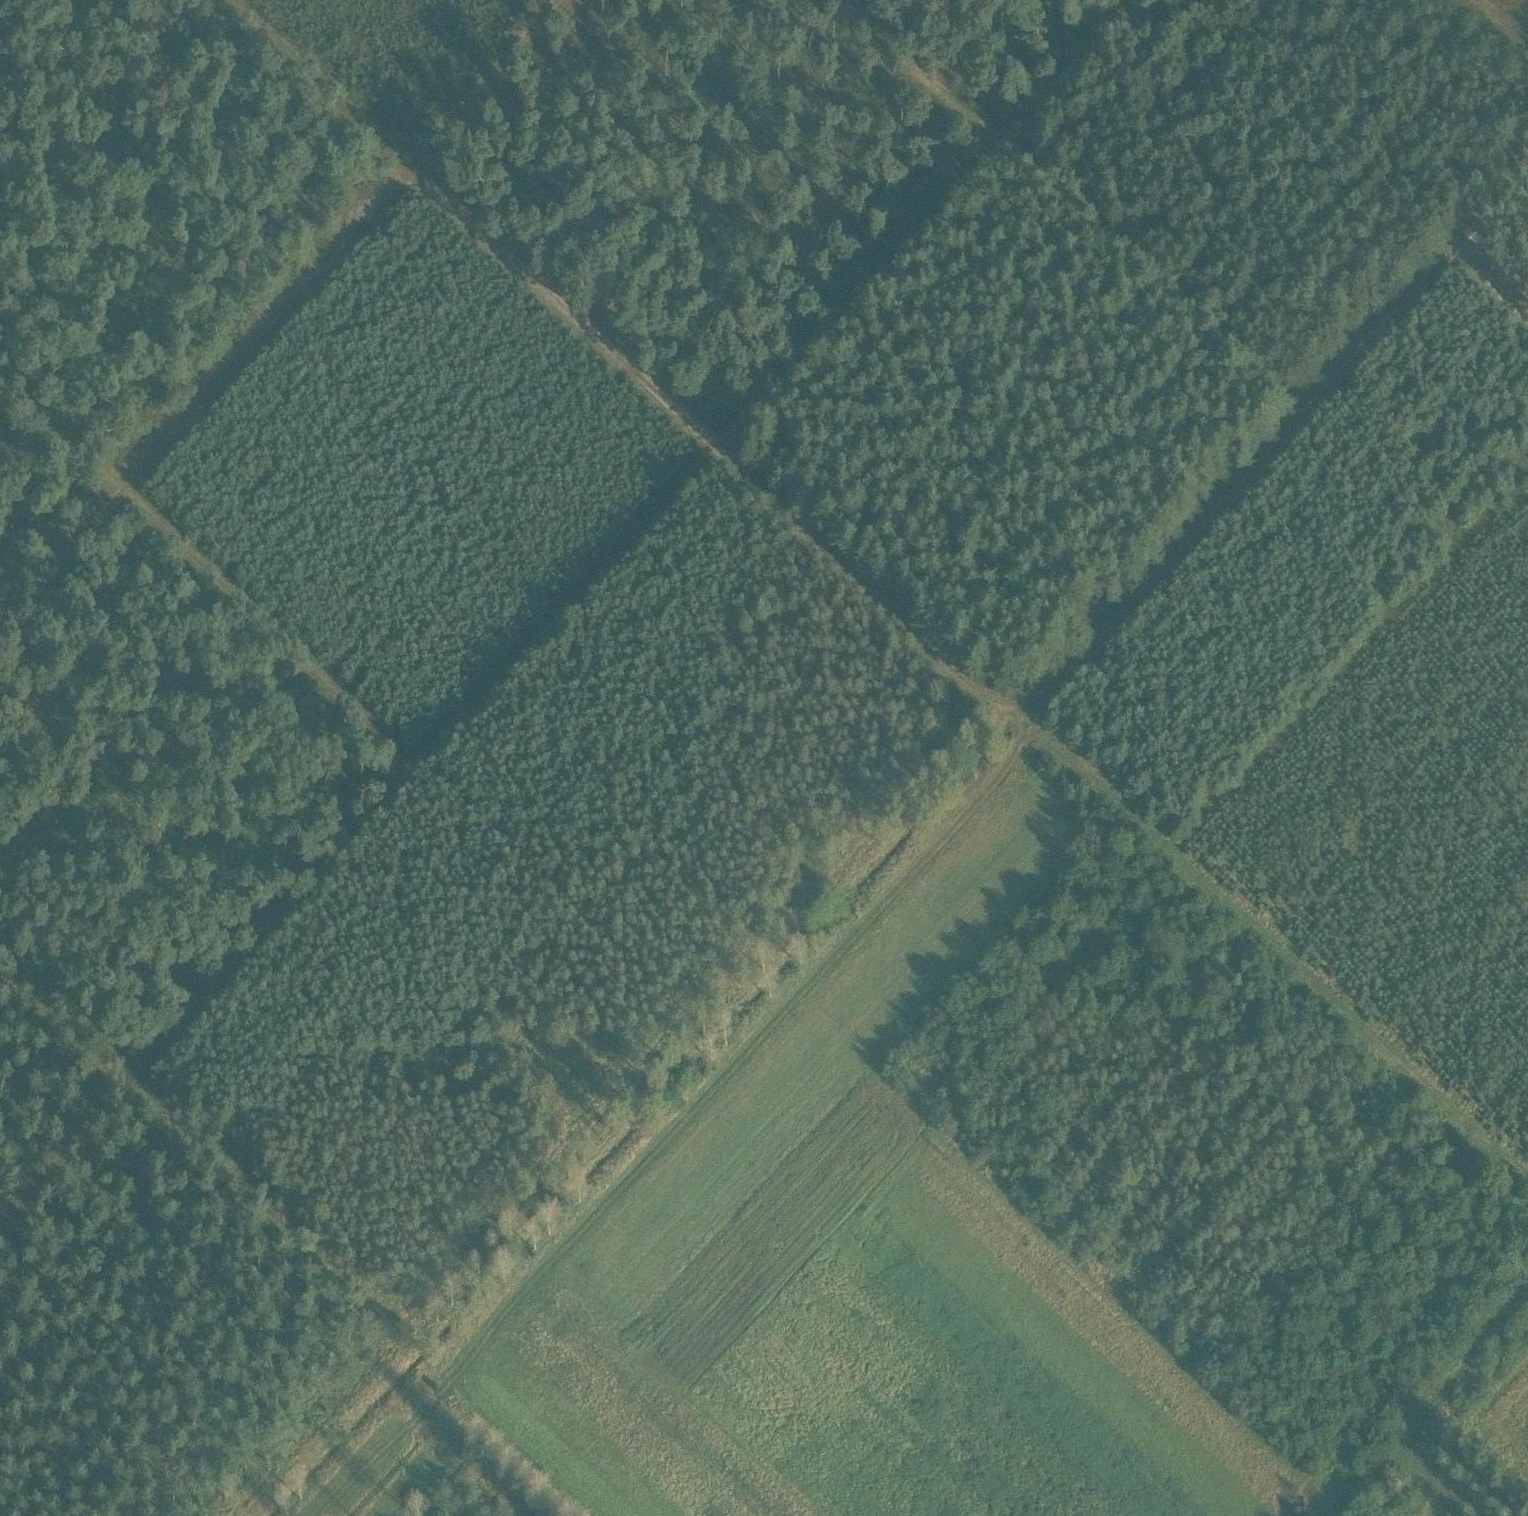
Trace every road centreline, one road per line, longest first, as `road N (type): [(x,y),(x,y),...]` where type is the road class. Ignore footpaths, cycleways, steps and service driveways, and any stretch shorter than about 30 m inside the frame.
road 1 (track): [(0,624),(414,181),(443,196),(962,681),(1024,719),(1527,1181)]
road 2 (track): [(1024,719),(1527,173)]

